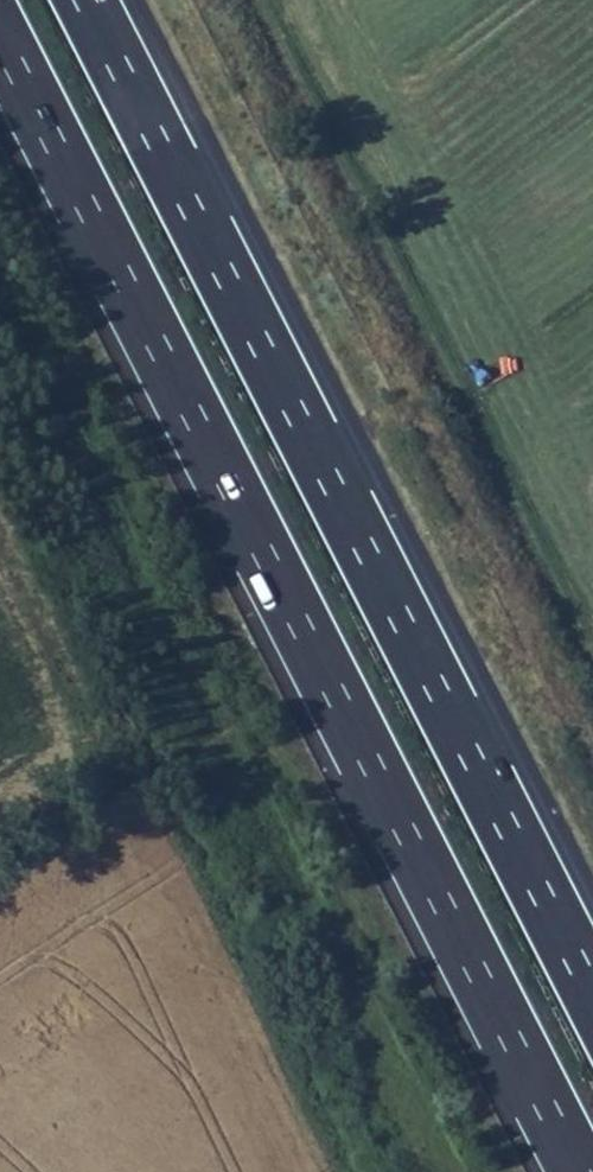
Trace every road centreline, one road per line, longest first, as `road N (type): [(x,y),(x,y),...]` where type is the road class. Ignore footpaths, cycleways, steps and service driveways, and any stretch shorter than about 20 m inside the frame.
road 1 (motorway): [(0,28),(582,1171)]
road 2 (motorway): [(592,989),(89,0)]

